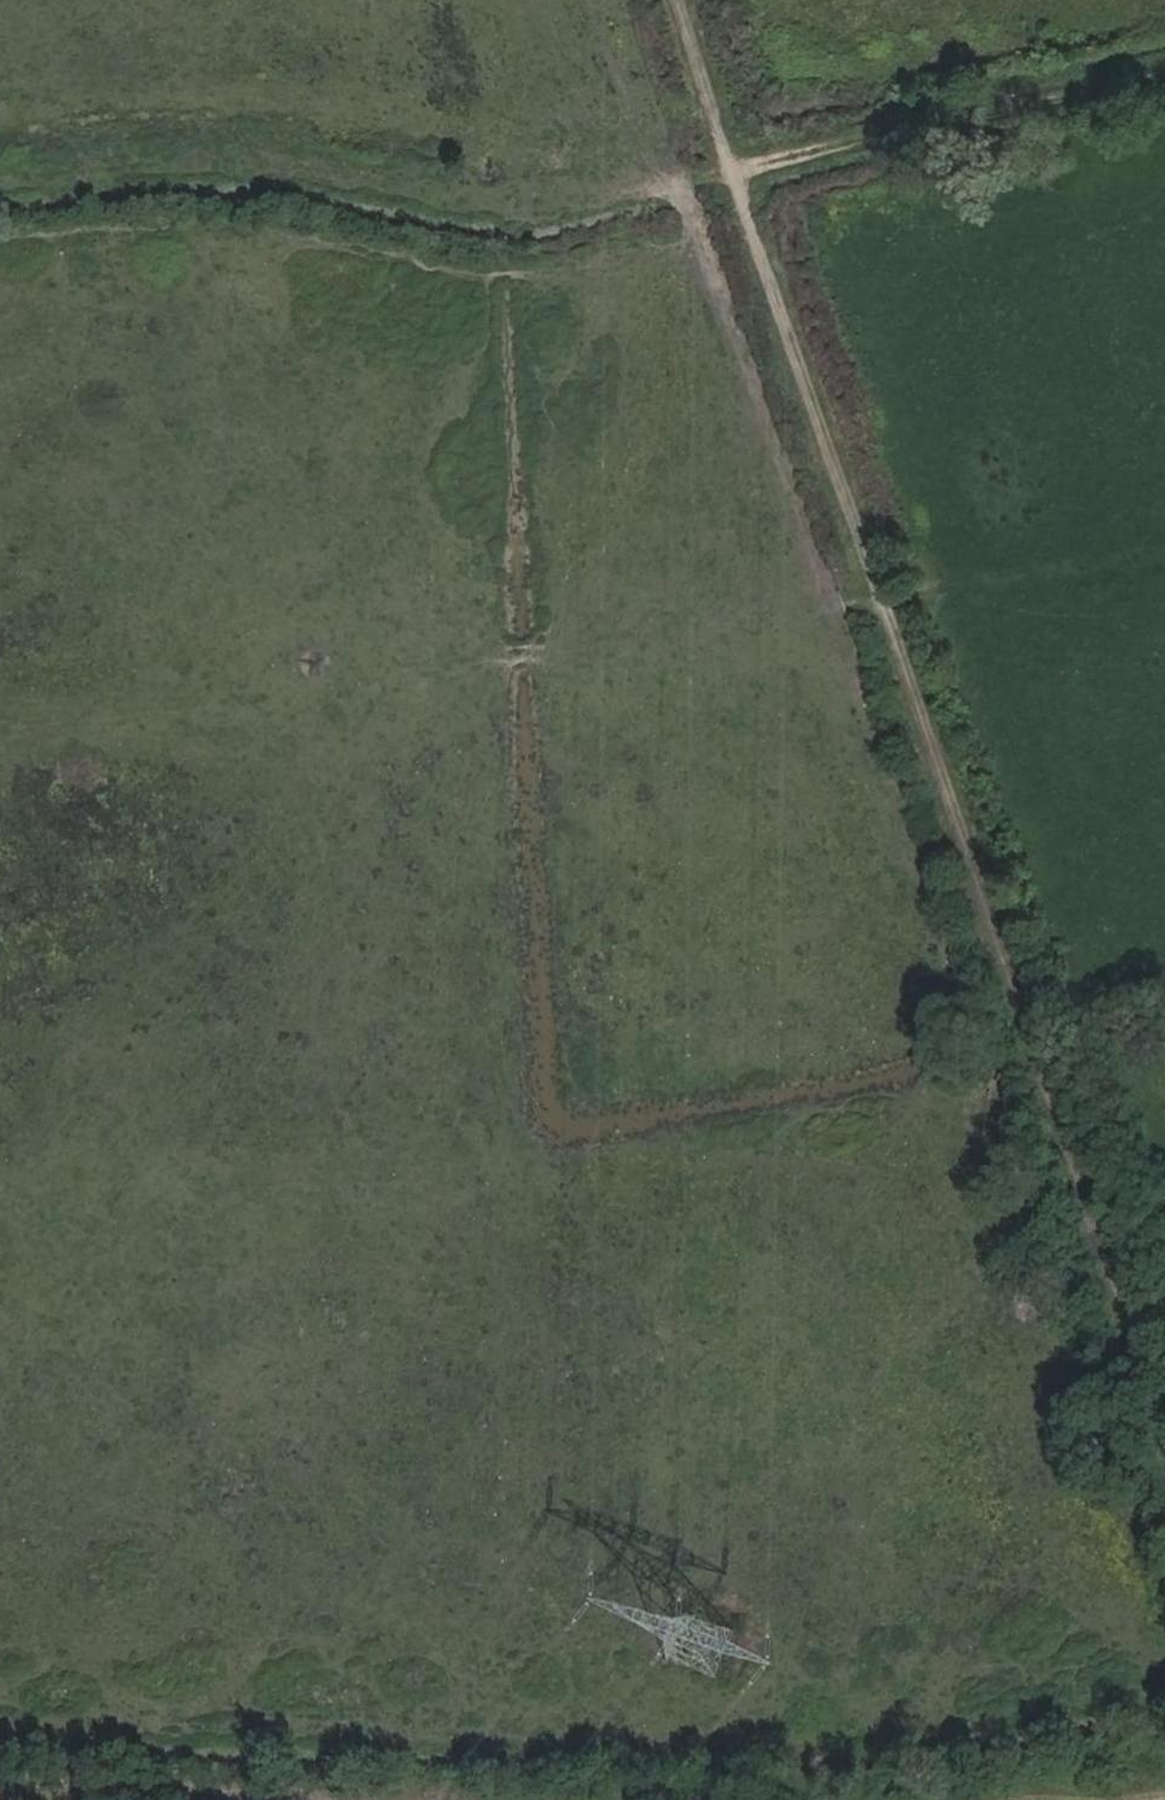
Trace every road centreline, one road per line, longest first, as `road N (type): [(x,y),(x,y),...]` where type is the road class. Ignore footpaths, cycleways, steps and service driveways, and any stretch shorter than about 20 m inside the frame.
road 1 (track): [(684,0),(1164,1427)]
road 2 (track): [(0,206),(291,185),(514,220),(1164,56)]

